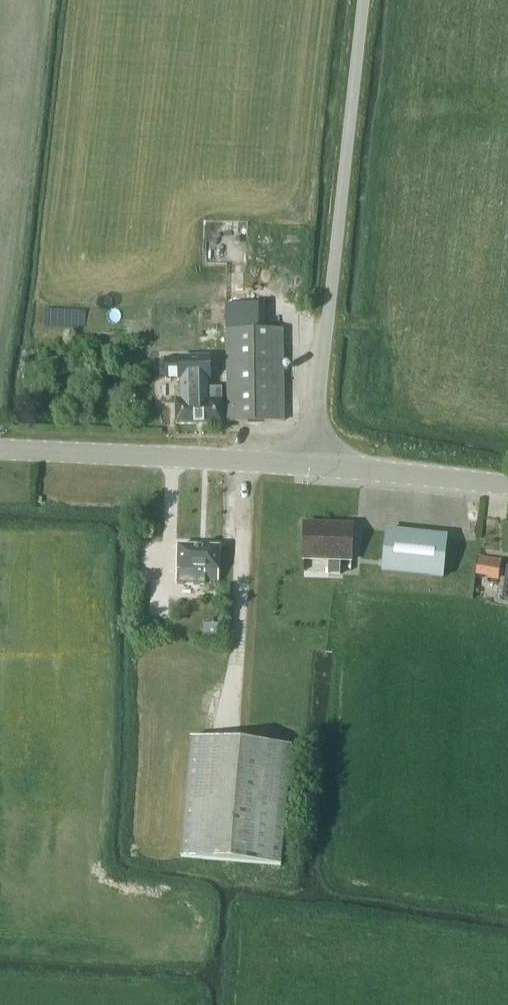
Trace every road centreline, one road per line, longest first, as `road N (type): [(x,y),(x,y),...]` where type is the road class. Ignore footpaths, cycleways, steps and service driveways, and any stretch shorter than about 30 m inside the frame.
road 1 (unclassified): [(312,465),(364,0)]
road 2 (tertiary): [(312,465),(0,449)]
road 3 (tertiary): [(507,485),(312,465)]

